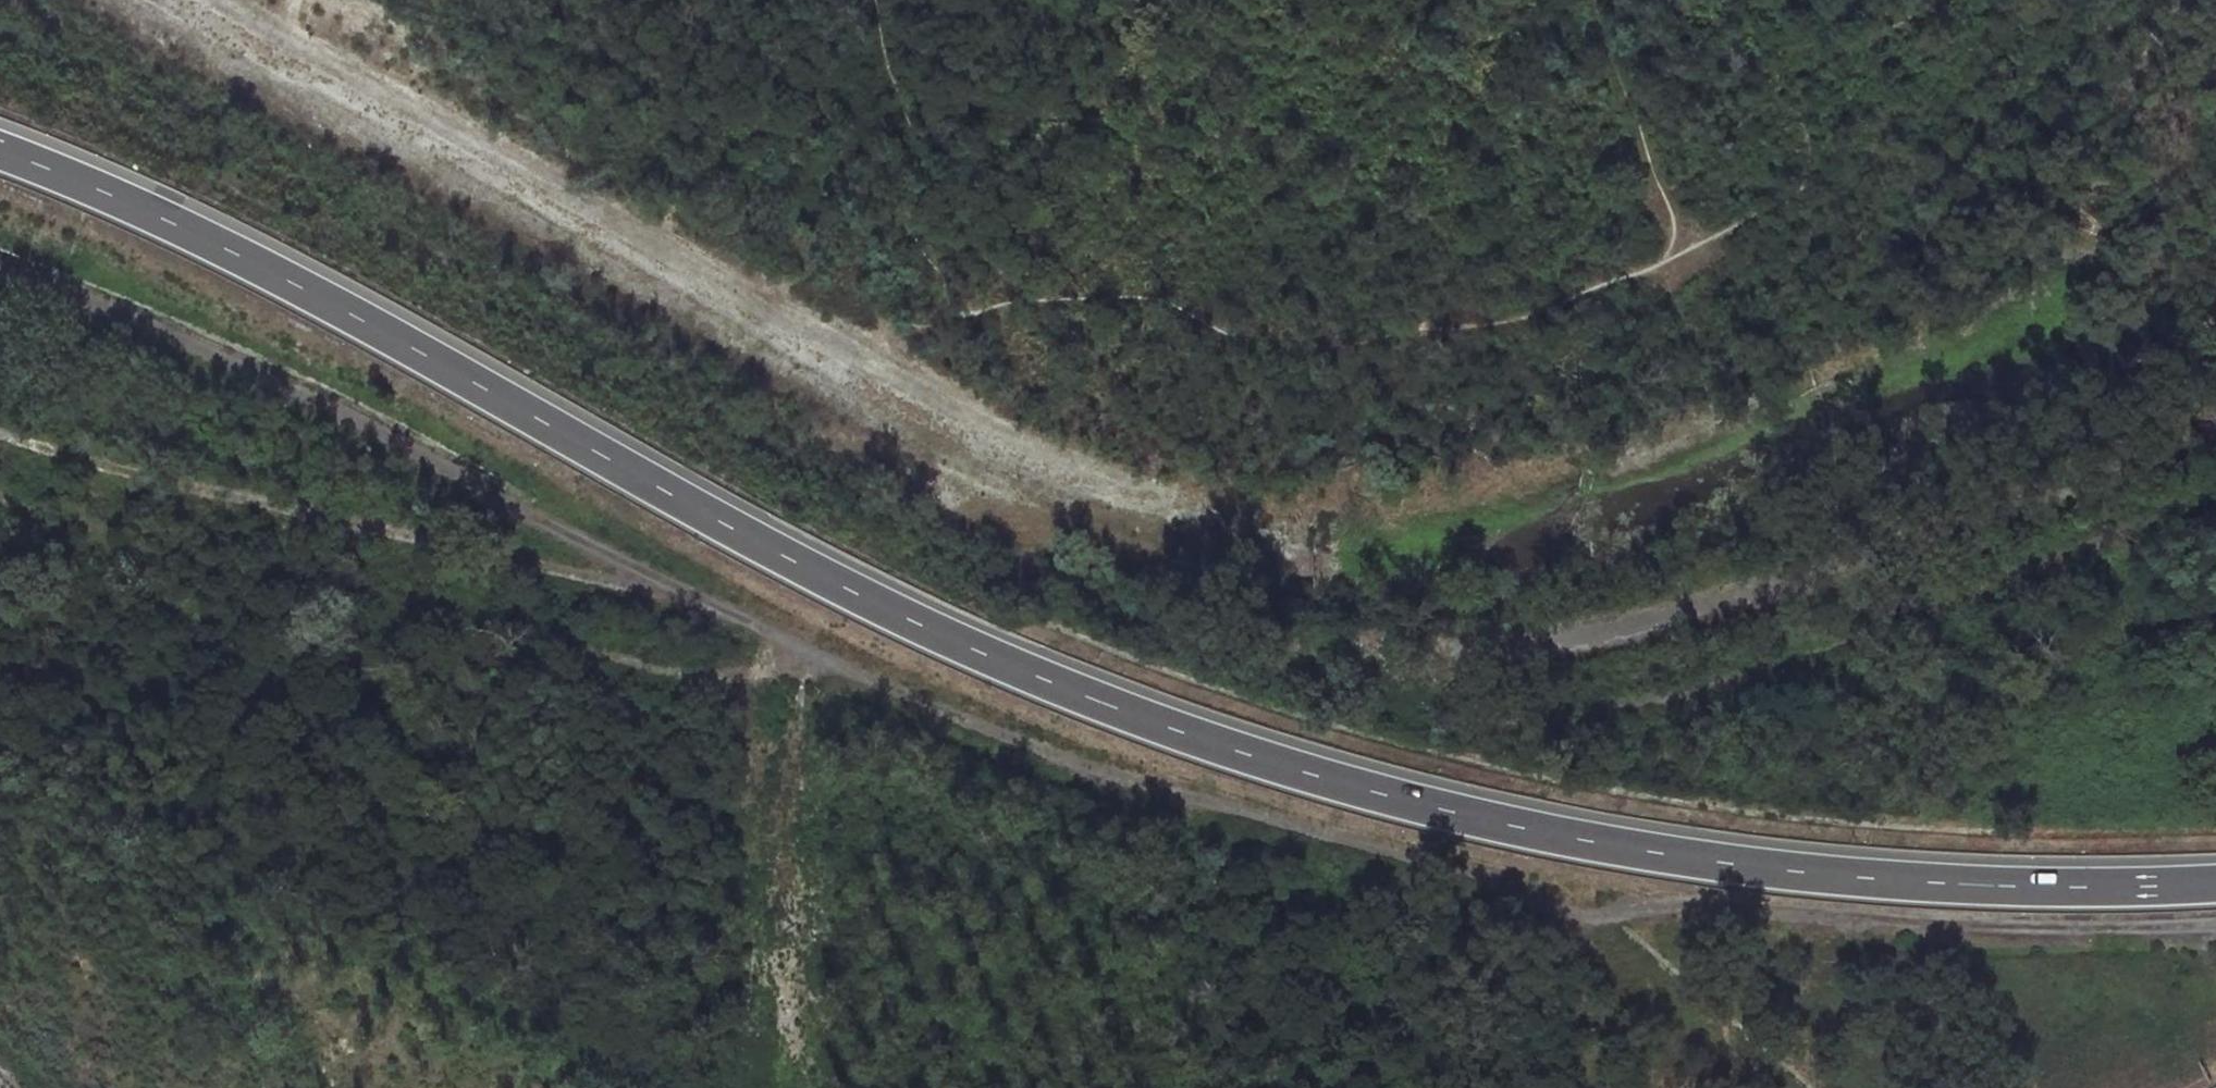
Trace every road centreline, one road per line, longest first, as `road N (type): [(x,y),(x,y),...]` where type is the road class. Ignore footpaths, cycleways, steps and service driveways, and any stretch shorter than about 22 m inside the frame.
road 1 (motorway): [(2215,888),(1836,882),(1610,850),(1447,815),(1214,746),(980,653),(786,557),(202,237),(0,150)]

